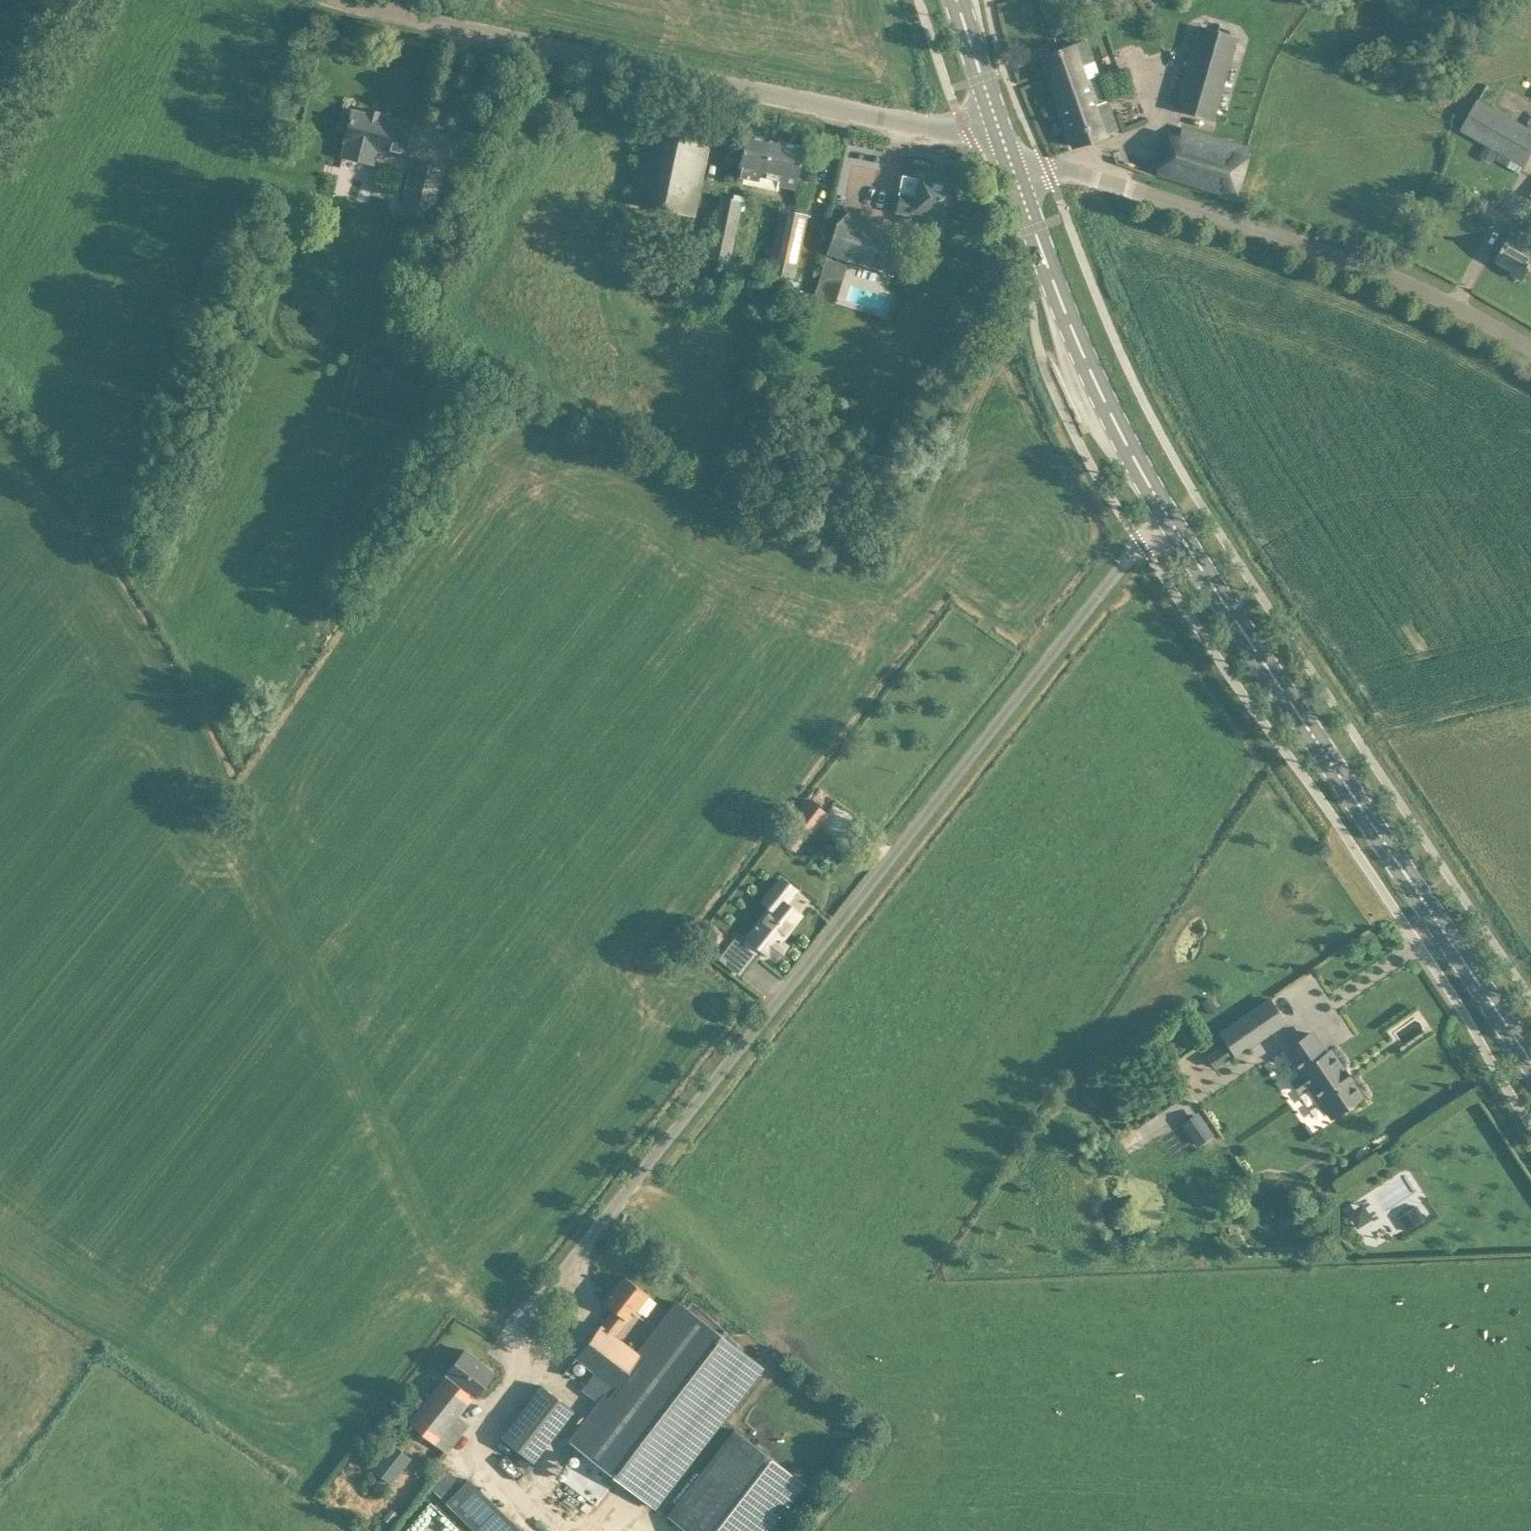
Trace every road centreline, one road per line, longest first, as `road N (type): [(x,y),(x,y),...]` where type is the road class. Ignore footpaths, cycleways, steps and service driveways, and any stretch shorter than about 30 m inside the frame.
road 1 (unclassified): [(1164,510),(522,1323)]
road 2 (unclassified): [(1008,157),(965,128),(879,117),(349,0)]
road 3 (secondary): [(1530,1061),(1164,510)]
road 4 (unclassified): [(1530,350),(1366,267),(1008,157)]
road 5 (secondary): [(1164,510),(1091,373),(1008,157)]
road 6 (secondary): [(1008,157),(957,0)]

